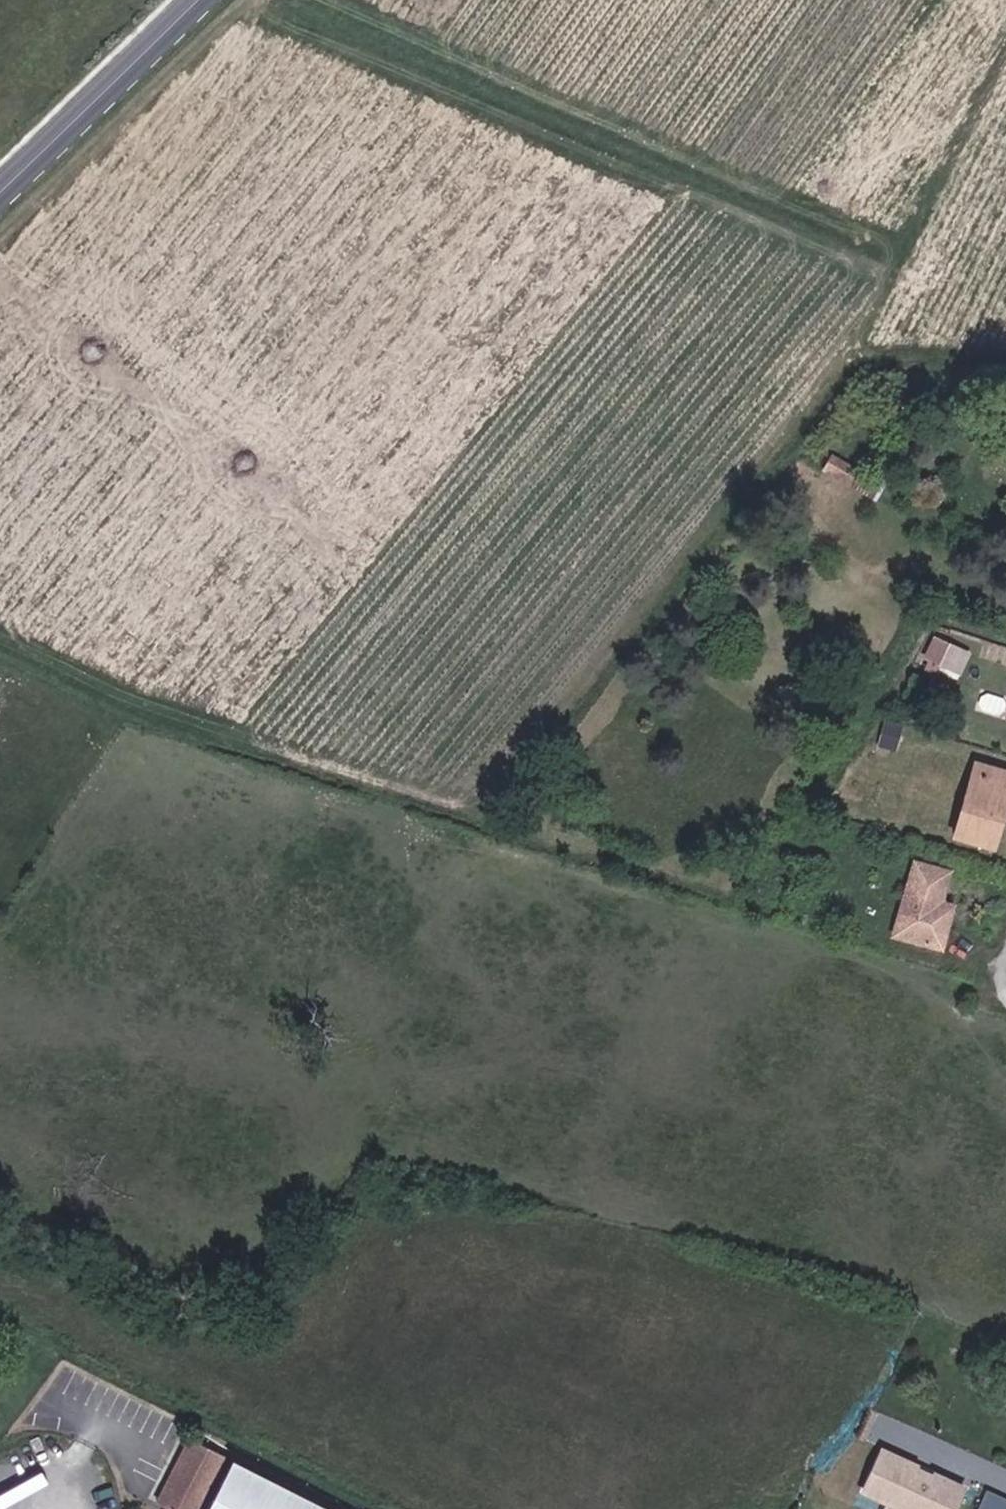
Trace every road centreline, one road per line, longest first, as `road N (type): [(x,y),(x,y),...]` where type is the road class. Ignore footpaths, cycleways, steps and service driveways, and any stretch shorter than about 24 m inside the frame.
road 1 (tertiary): [(0,187),(192,0)]

